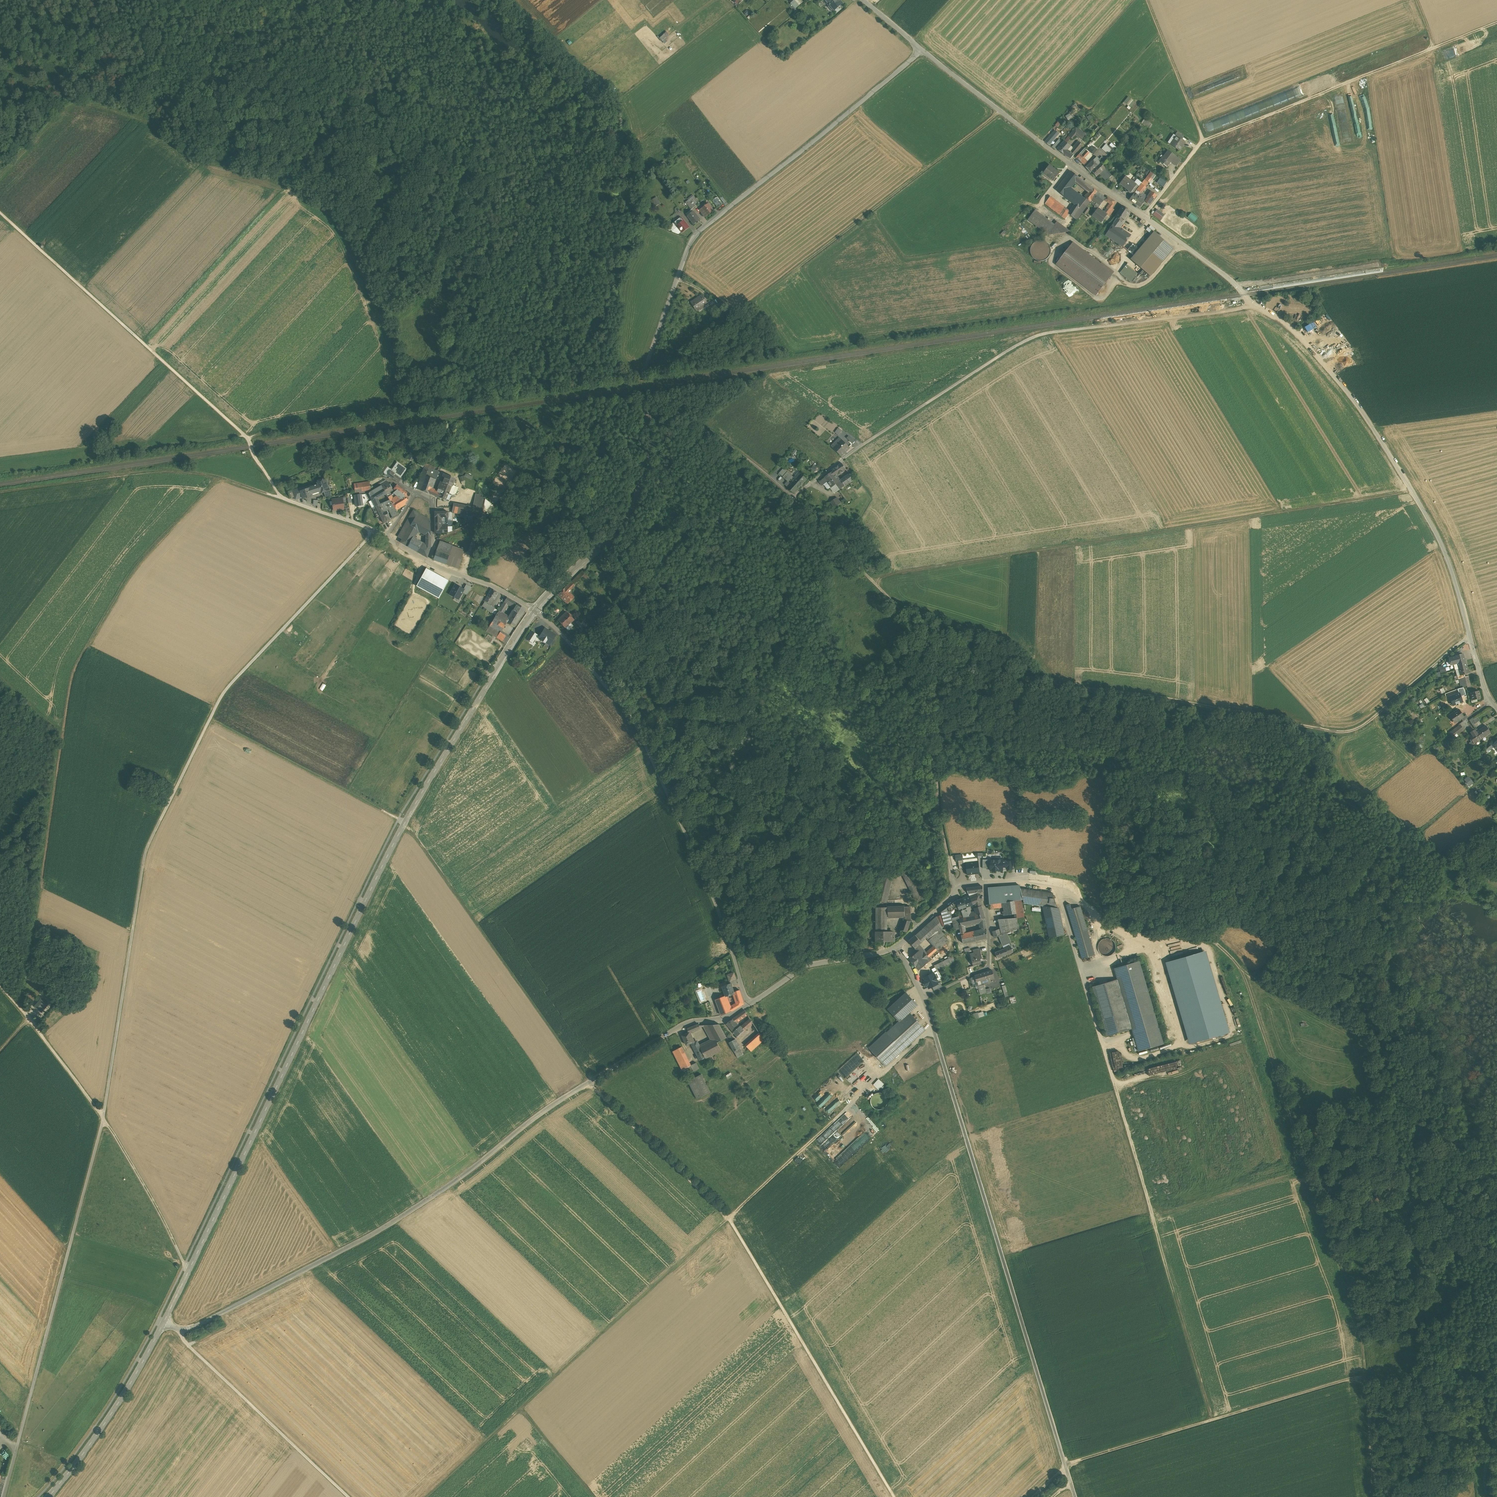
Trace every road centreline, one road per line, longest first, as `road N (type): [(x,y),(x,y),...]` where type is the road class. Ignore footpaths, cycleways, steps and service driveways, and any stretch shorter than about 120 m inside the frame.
road 1 (track): [(93,448),(246,436),(396,411),(400,366),(349,225),(313,198),(196,154),(148,120),(87,101),(61,110),(0,176)]
road 2 (tertiary): [(535,611),(404,824),(162,1324)]
road 3 (track): [(1103,916),(1141,935),(1209,939),(1243,971),(1354,1301),(1379,1496)]
road 4 (track): [(426,1496),(933,1029)]
road 5 (residential): [(747,1005),(720,1020),(682,1025),(588,1082),(381,1230),(202,1323),(162,1324)]
road 6 (track): [(103,1118),(146,852),(225,691),(374,531)]
road 7 (track): [(20,1008),(75,676),(135,566),(217,477)]
road 8 (track): [(929,707),(1022,681),(1354,729),(1469,636)]
road 9 (track): [(1412,492),(870,576)]
road 10 (track): [(210,719),(413,831),(588,1082)]
road 11 (track): [(1075,1496),(925,996)]
road 12 (track): [(895,1496),(728,1218),(588,1082)]
road 13 (tertiary): [(1496,709),(1430,521),(1361,409),(1300,336),(1253,303)]
road 14 (tertiary): [(919,49),(690,243),(642,374),(645,415)]
road 15 (track): [(217,477),(283,499),(246,436),(0,212)]
road 16 (track): [(1146,0),(1204,141),(1496,22)]
road 17 (unclassified): [(747,1005),(719,911),(636,723),(535,611)]
road 18 (track): [(645,369),(741,310),(998,111)]
road 19 (unclassified): [(861,446),(1042,334),(1253,303)]
road 20 (unclassified): [(948,856),(926,718),(932,656),(794,497)]
road 21 (track): [(1102,1044),(1213,1419)]
road 22 (track): [(21,1433),(103,1118)]
road 23 (tertiary): [(1144,216),(919,49)]
road 24 (track): [(348,1496),(188,1345),(181,1328)]
road 25 (tertiary): [(645,415),(649,458),(637,503),(535,611)]
road 26 (track): [(0,492),(132,472),(217,477)]
road 27 (residential): [(986,882),(989,966),(925,996),(898,945)]
road 28 (tertiary): [(162,1324),(121,1399),(49,1496)]
road 29 (track): [(1213,1419),(1066,1467),(1032,1496)]
road 30 (track): [(899,611),(1013,645),(1052,685)]
road 31 (unclassified): [(794,497),(699,425),(645,415)]
road 32 (track): [(642,374),(622,365),(619,353),(627,275),(645,223)]
road 33 (residential): [(898,945),(806,966),(747,1005)]
road 34 (track): [(189,1270),(109,1126)]
road 35 (track): [(1367,1375),(1213,1419)]
road 36 (track): [(617,100),(512,0)]
road 37 (tertiary): [(1253,303),(1144,216)]
road 38 (track): [(349,225),(362,171),(386,134),(384,105)]
road 39 (residential): [(986,882),(1060,889),(1103,916)]
road 40 (track): [(28,1018),(103,1118)]

